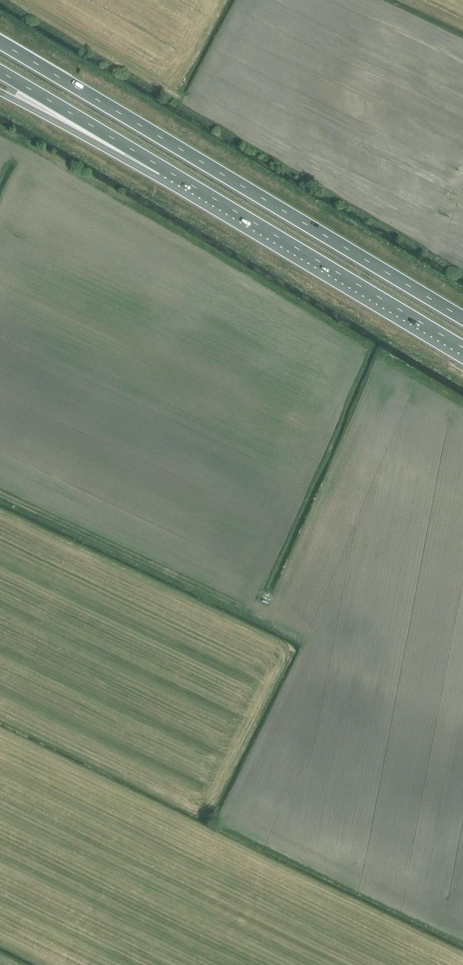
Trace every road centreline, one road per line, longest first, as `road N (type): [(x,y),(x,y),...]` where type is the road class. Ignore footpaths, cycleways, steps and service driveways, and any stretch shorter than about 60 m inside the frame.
road 1 (trunk): [(462,319),(0,43)]
road 2 (trunk): [(163,168),(462,347)]
road 3 (trunk): [(0,72),(163,168)]
road 4 (trunk): [(0,93),(121,157),(163,168)]

